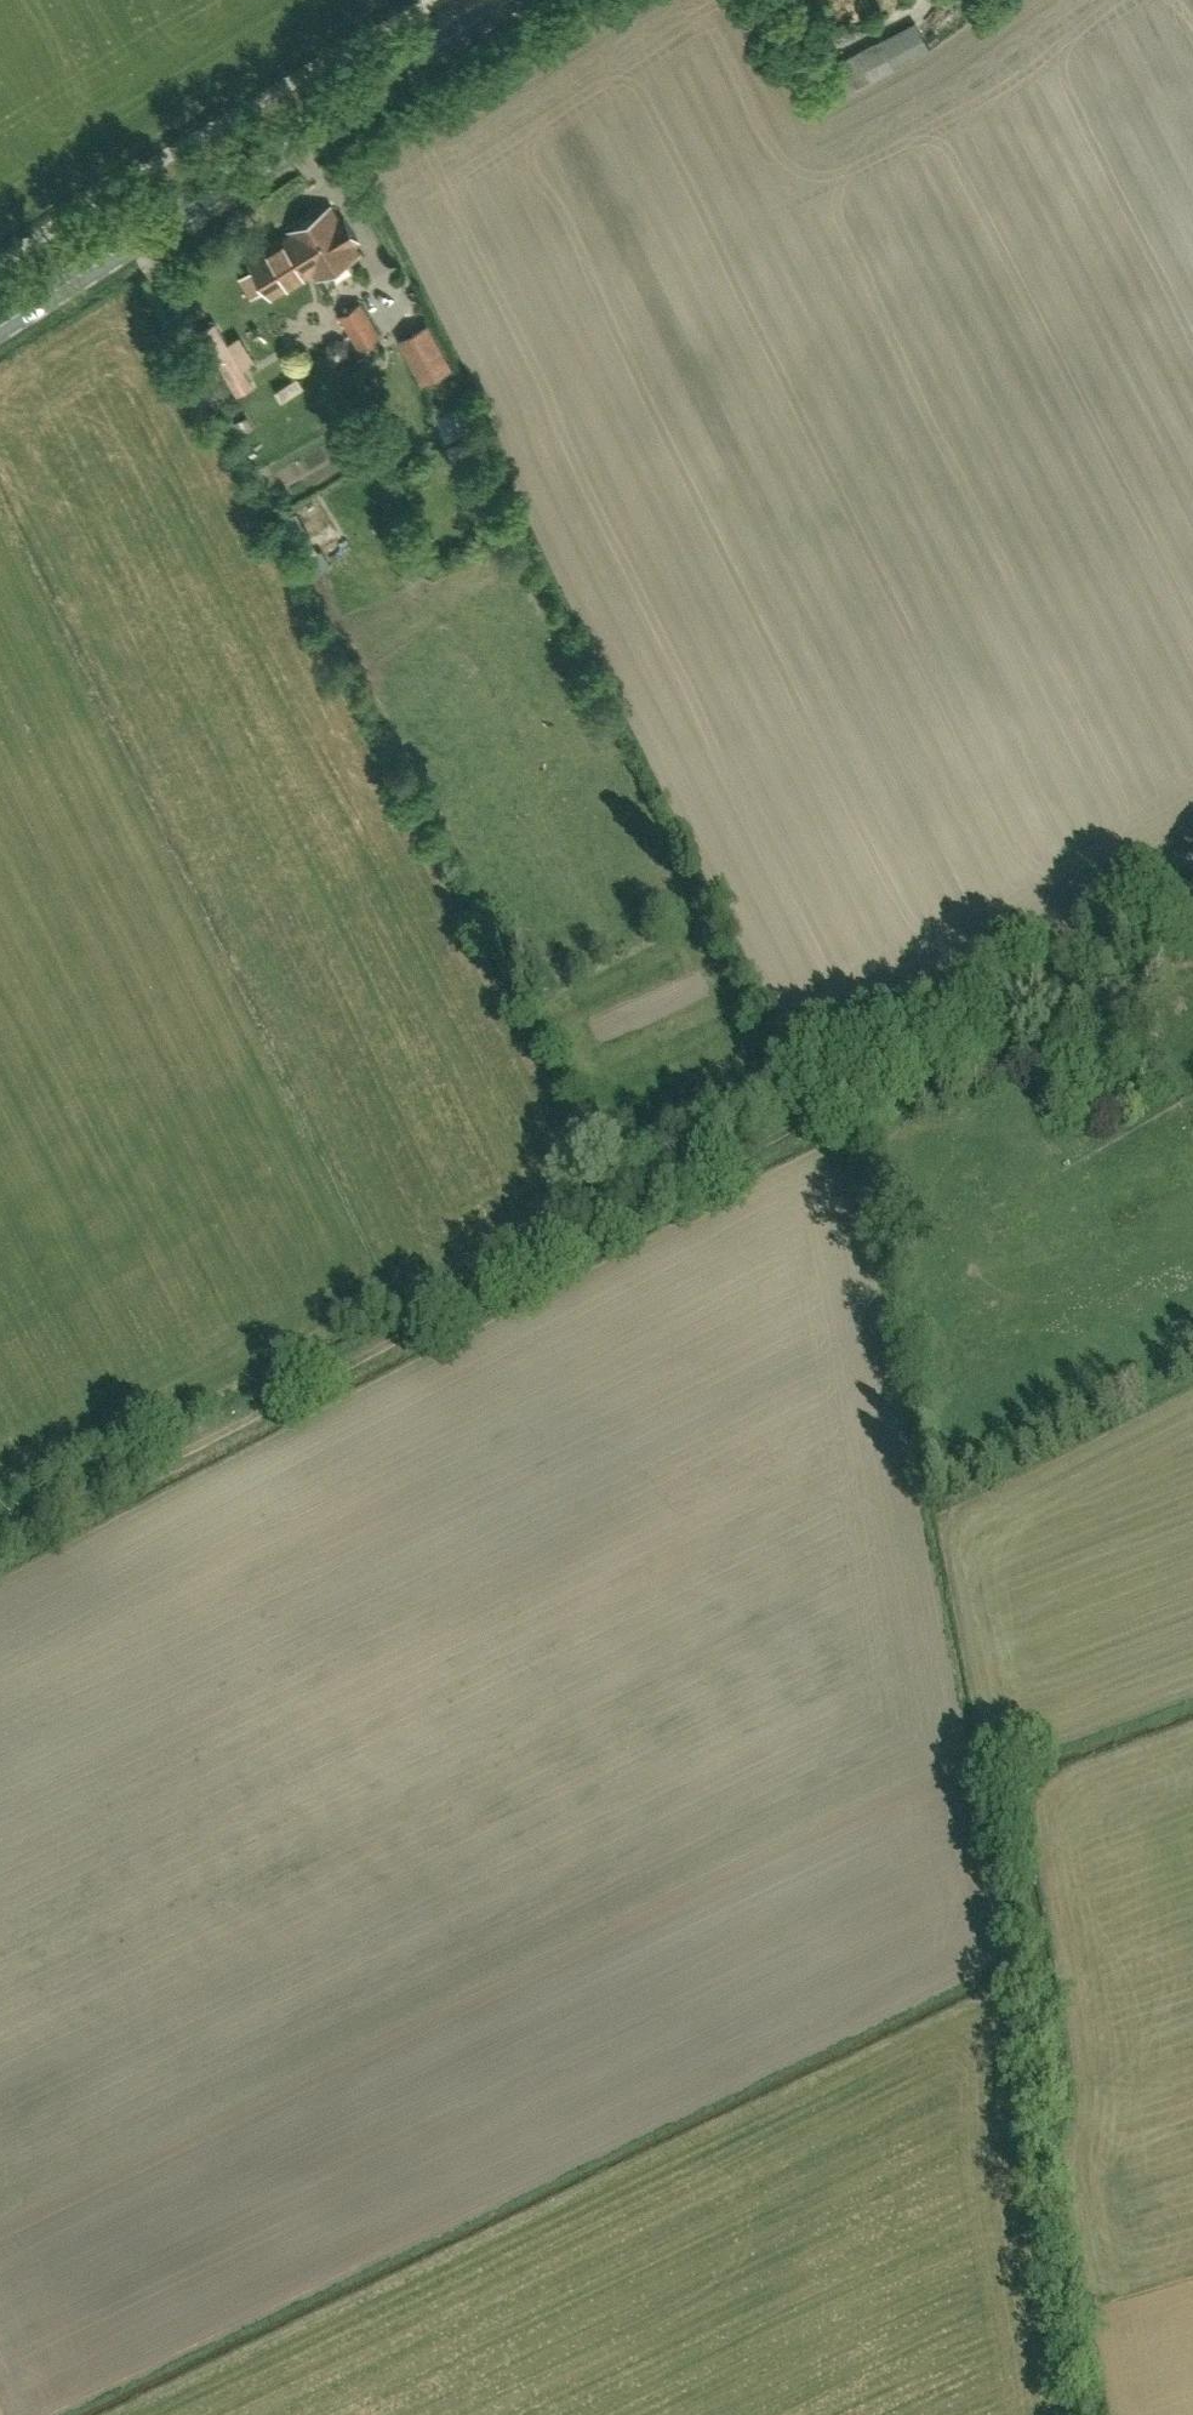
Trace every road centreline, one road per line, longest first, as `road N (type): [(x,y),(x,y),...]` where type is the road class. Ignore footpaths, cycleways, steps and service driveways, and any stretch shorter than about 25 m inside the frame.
road 1 (track): [(0,1550),(1192,910)]
road 2 (secondary): [(0,328),(514,0)]

